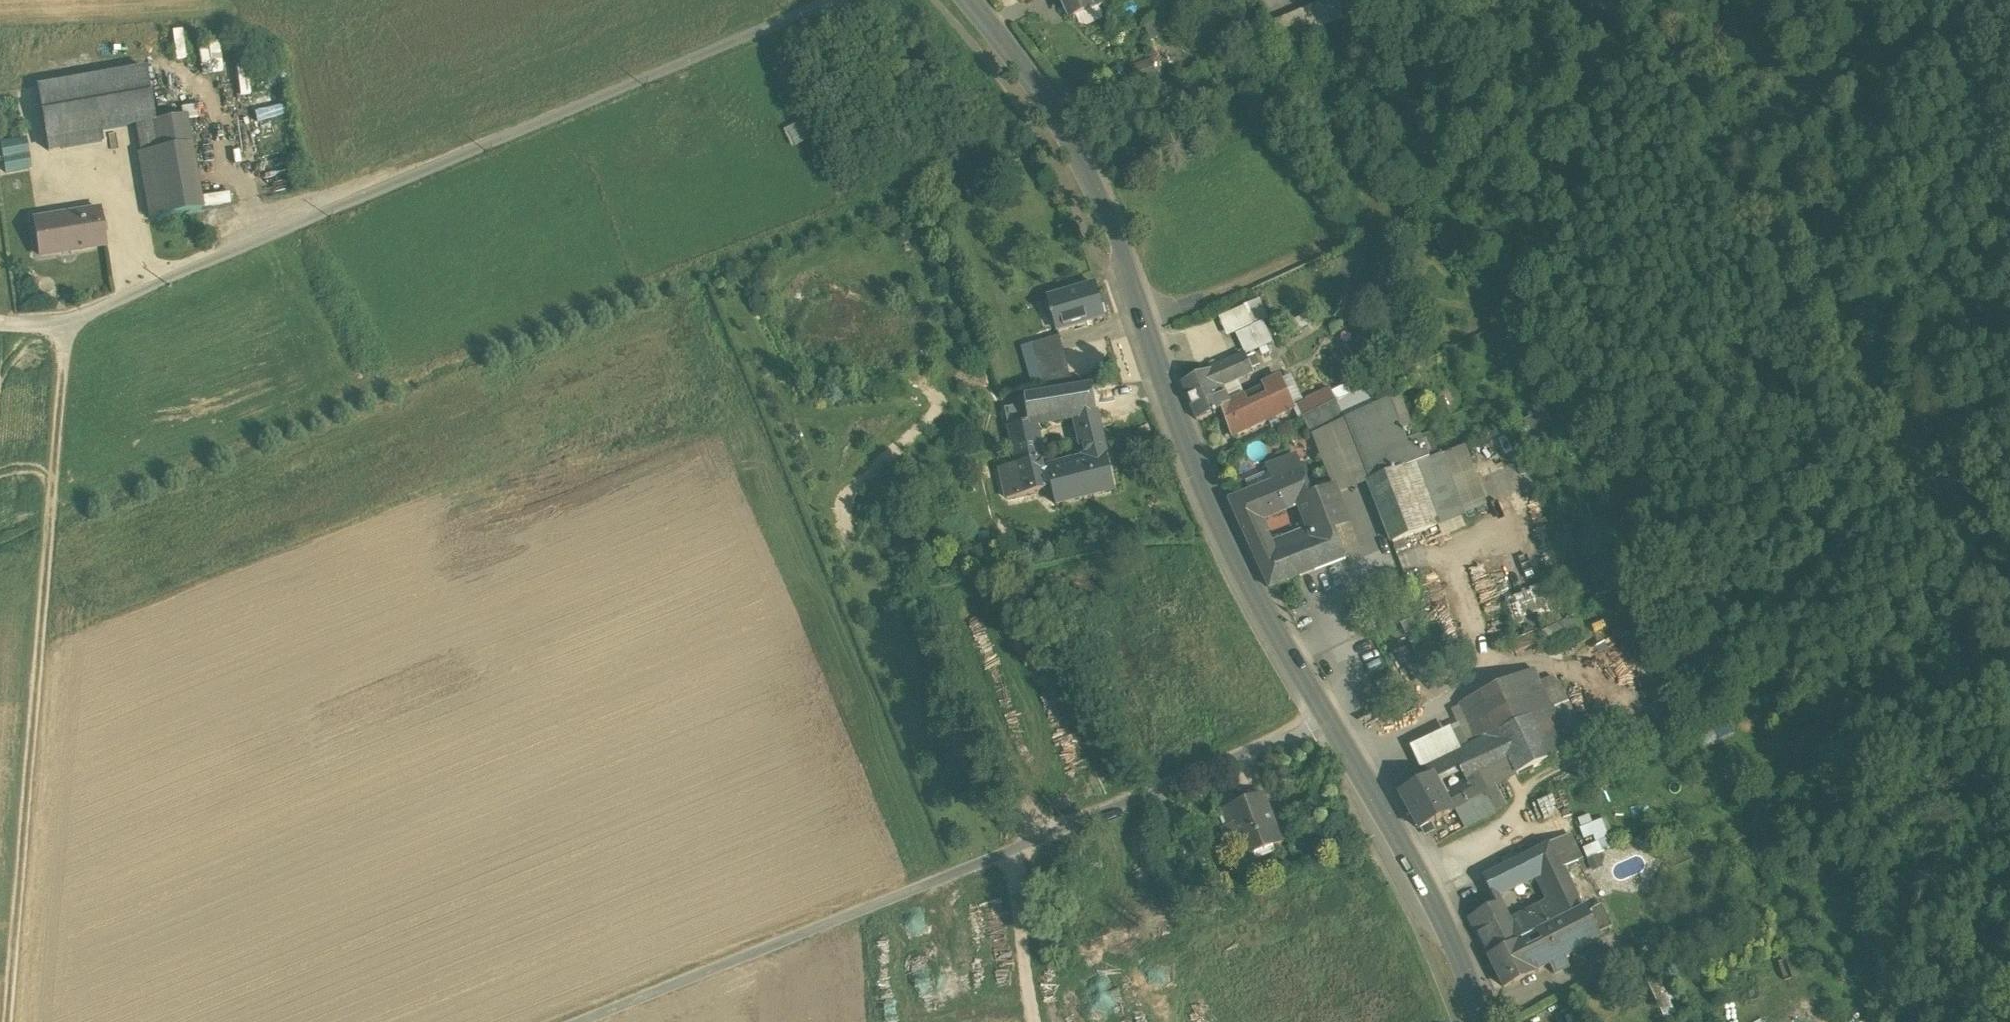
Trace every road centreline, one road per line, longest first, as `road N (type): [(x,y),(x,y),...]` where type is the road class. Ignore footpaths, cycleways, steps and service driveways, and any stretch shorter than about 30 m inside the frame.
road 1 (track): [(837,0),(57,333)]
road 2 (secondary): [(1329,728),(1202,488),(1119,246),(1051,119),(963,0)]
road 3 (unclassified): [(1329,728),(578,1021)]
road 4 (track): [(57,333),(2,1021)]
road 5 (secondary): [(1476,1021),(1417,891),(1329,728)]

